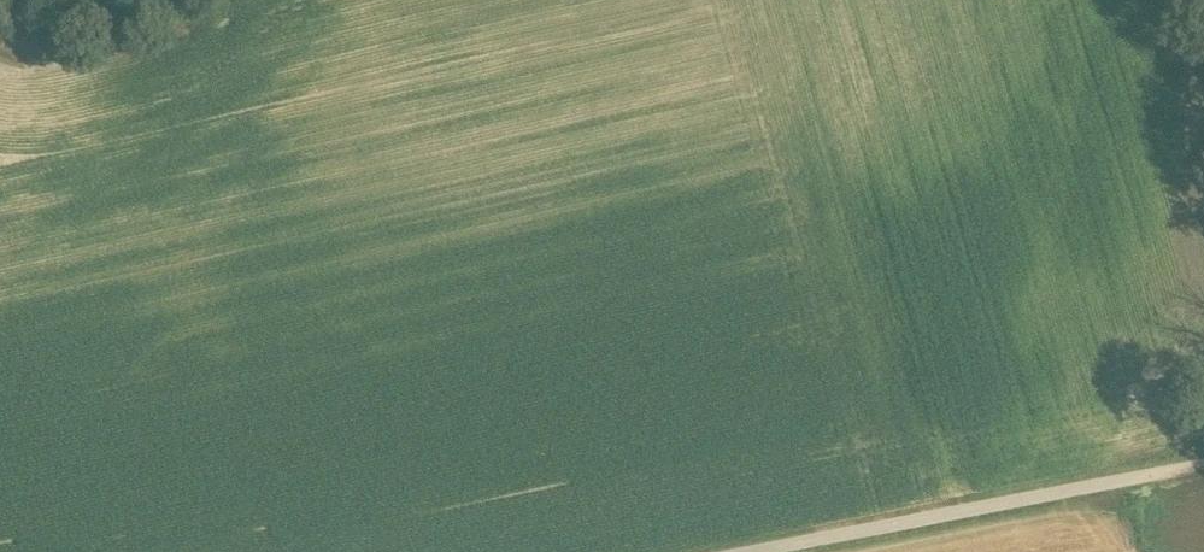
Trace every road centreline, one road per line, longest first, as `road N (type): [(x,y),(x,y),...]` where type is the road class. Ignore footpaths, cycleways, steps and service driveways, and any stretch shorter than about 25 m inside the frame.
road 1 (unclassified): [(740,551),(1203,464)]

